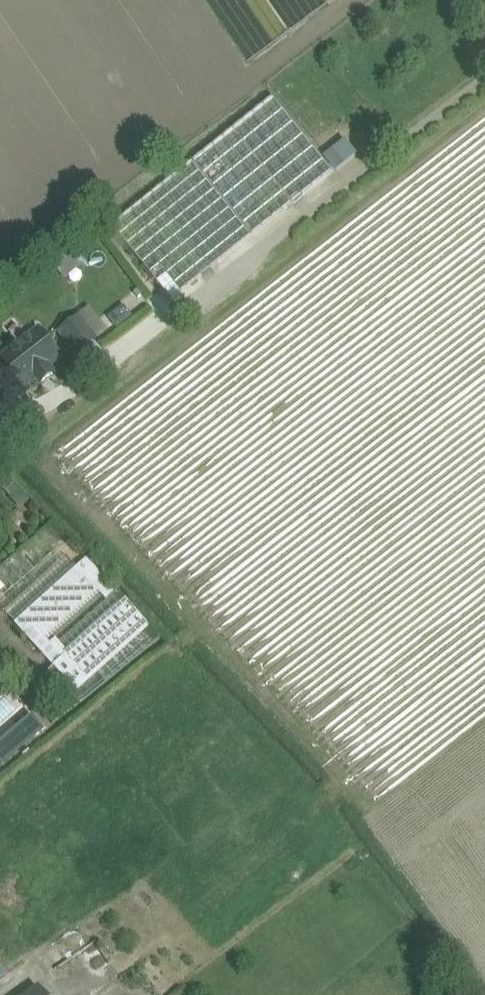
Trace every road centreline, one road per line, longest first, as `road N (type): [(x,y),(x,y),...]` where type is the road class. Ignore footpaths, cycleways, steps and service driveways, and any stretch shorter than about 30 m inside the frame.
road 1 (unclassified): [(484,79),(74,388),(0,434)]

